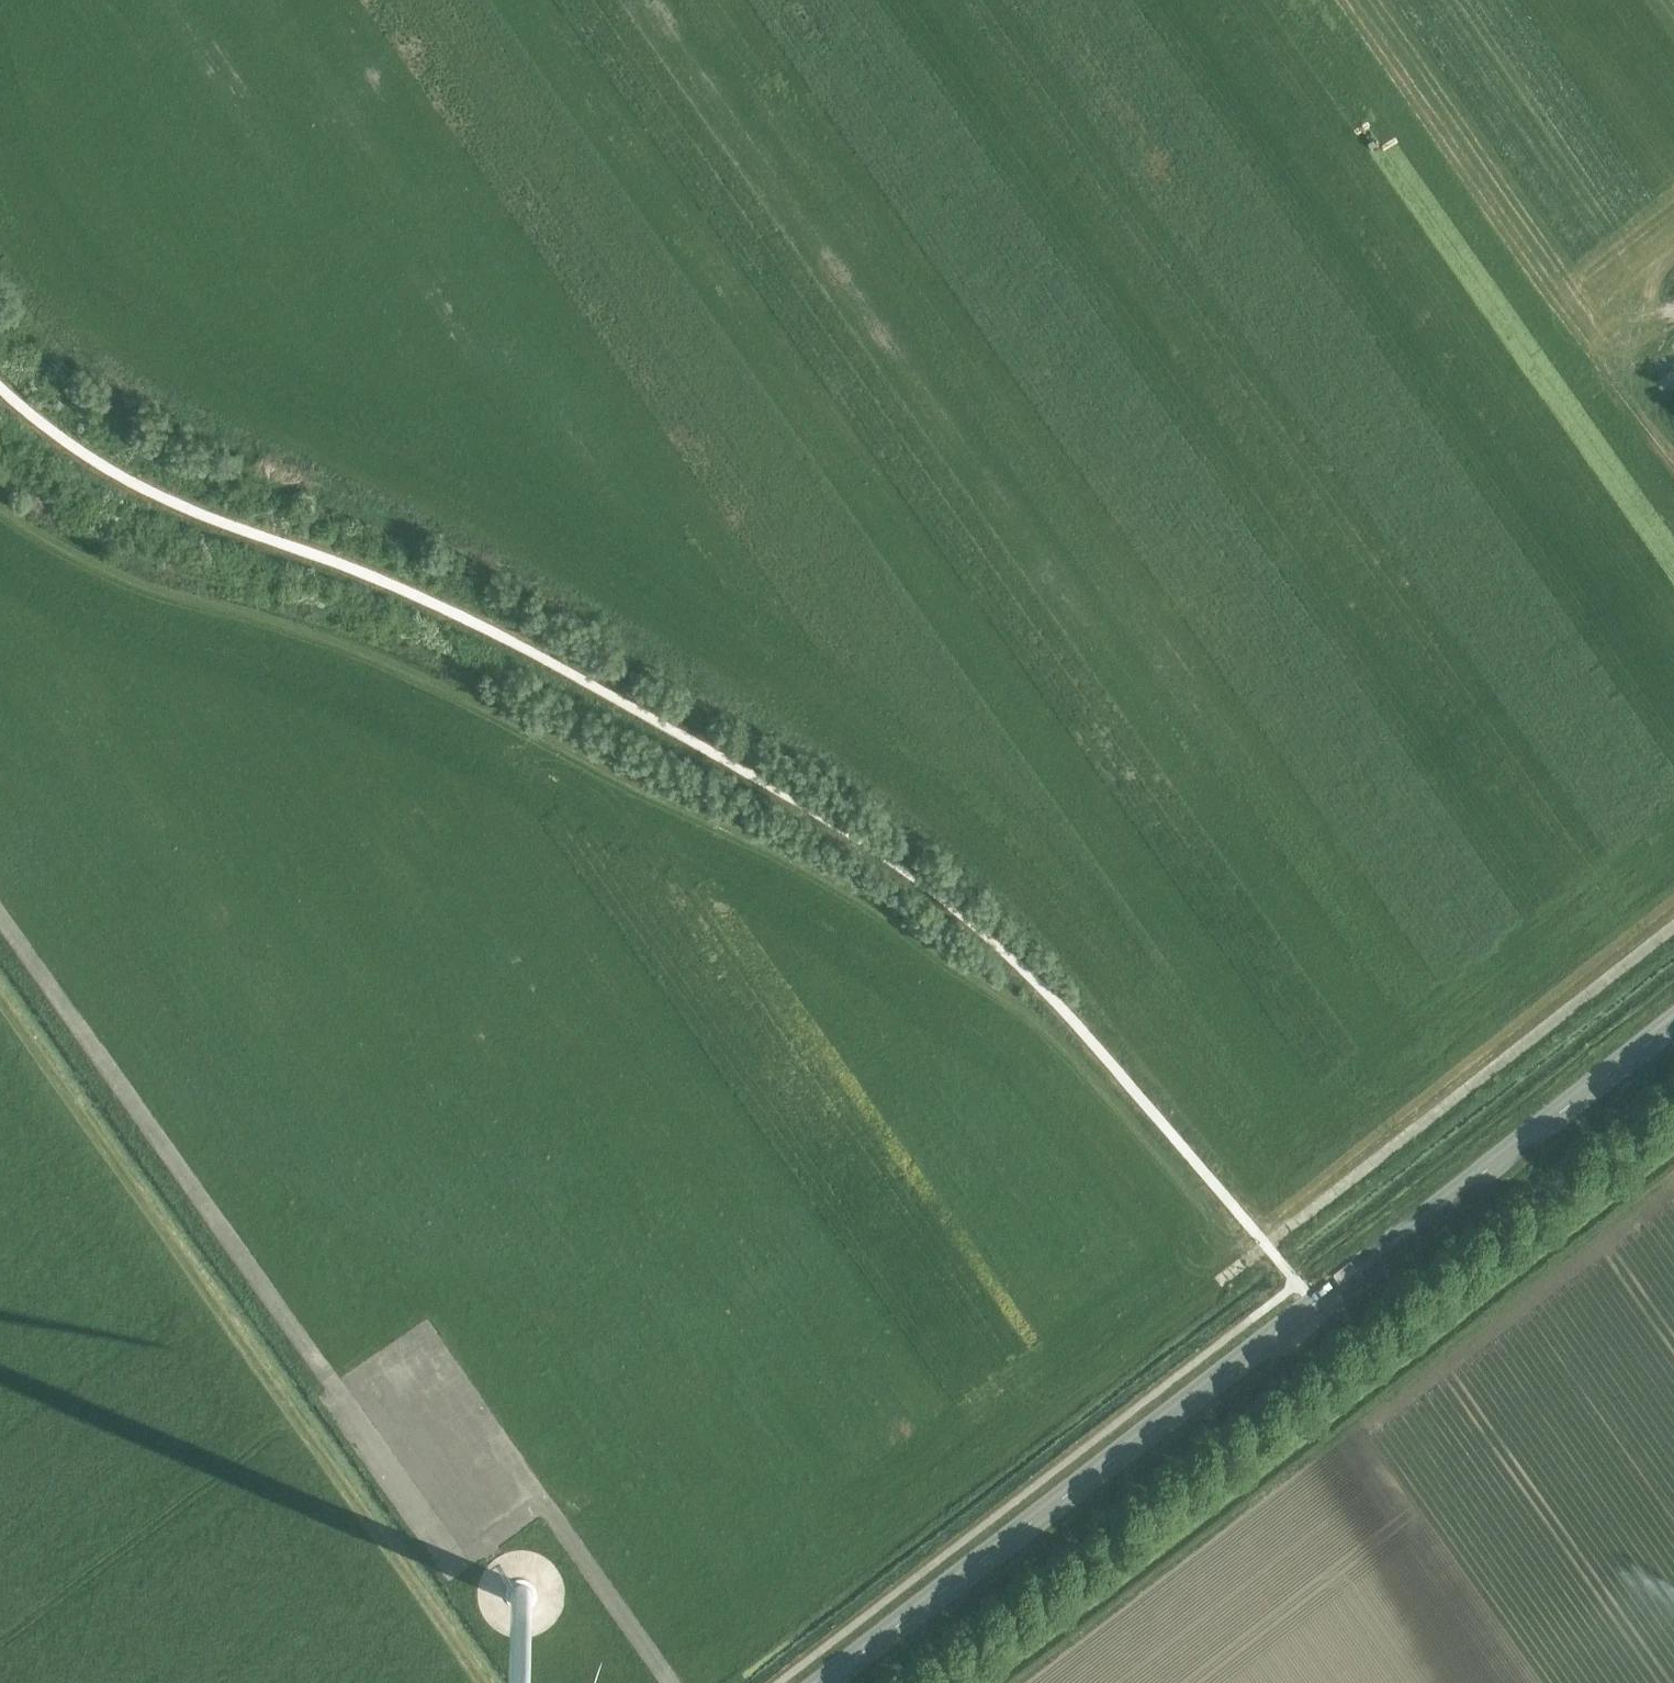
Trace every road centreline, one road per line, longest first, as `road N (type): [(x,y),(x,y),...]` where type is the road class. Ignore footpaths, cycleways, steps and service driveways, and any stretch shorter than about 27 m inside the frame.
road 1 (unclassified): [(822,1682),(1673,1023)]

